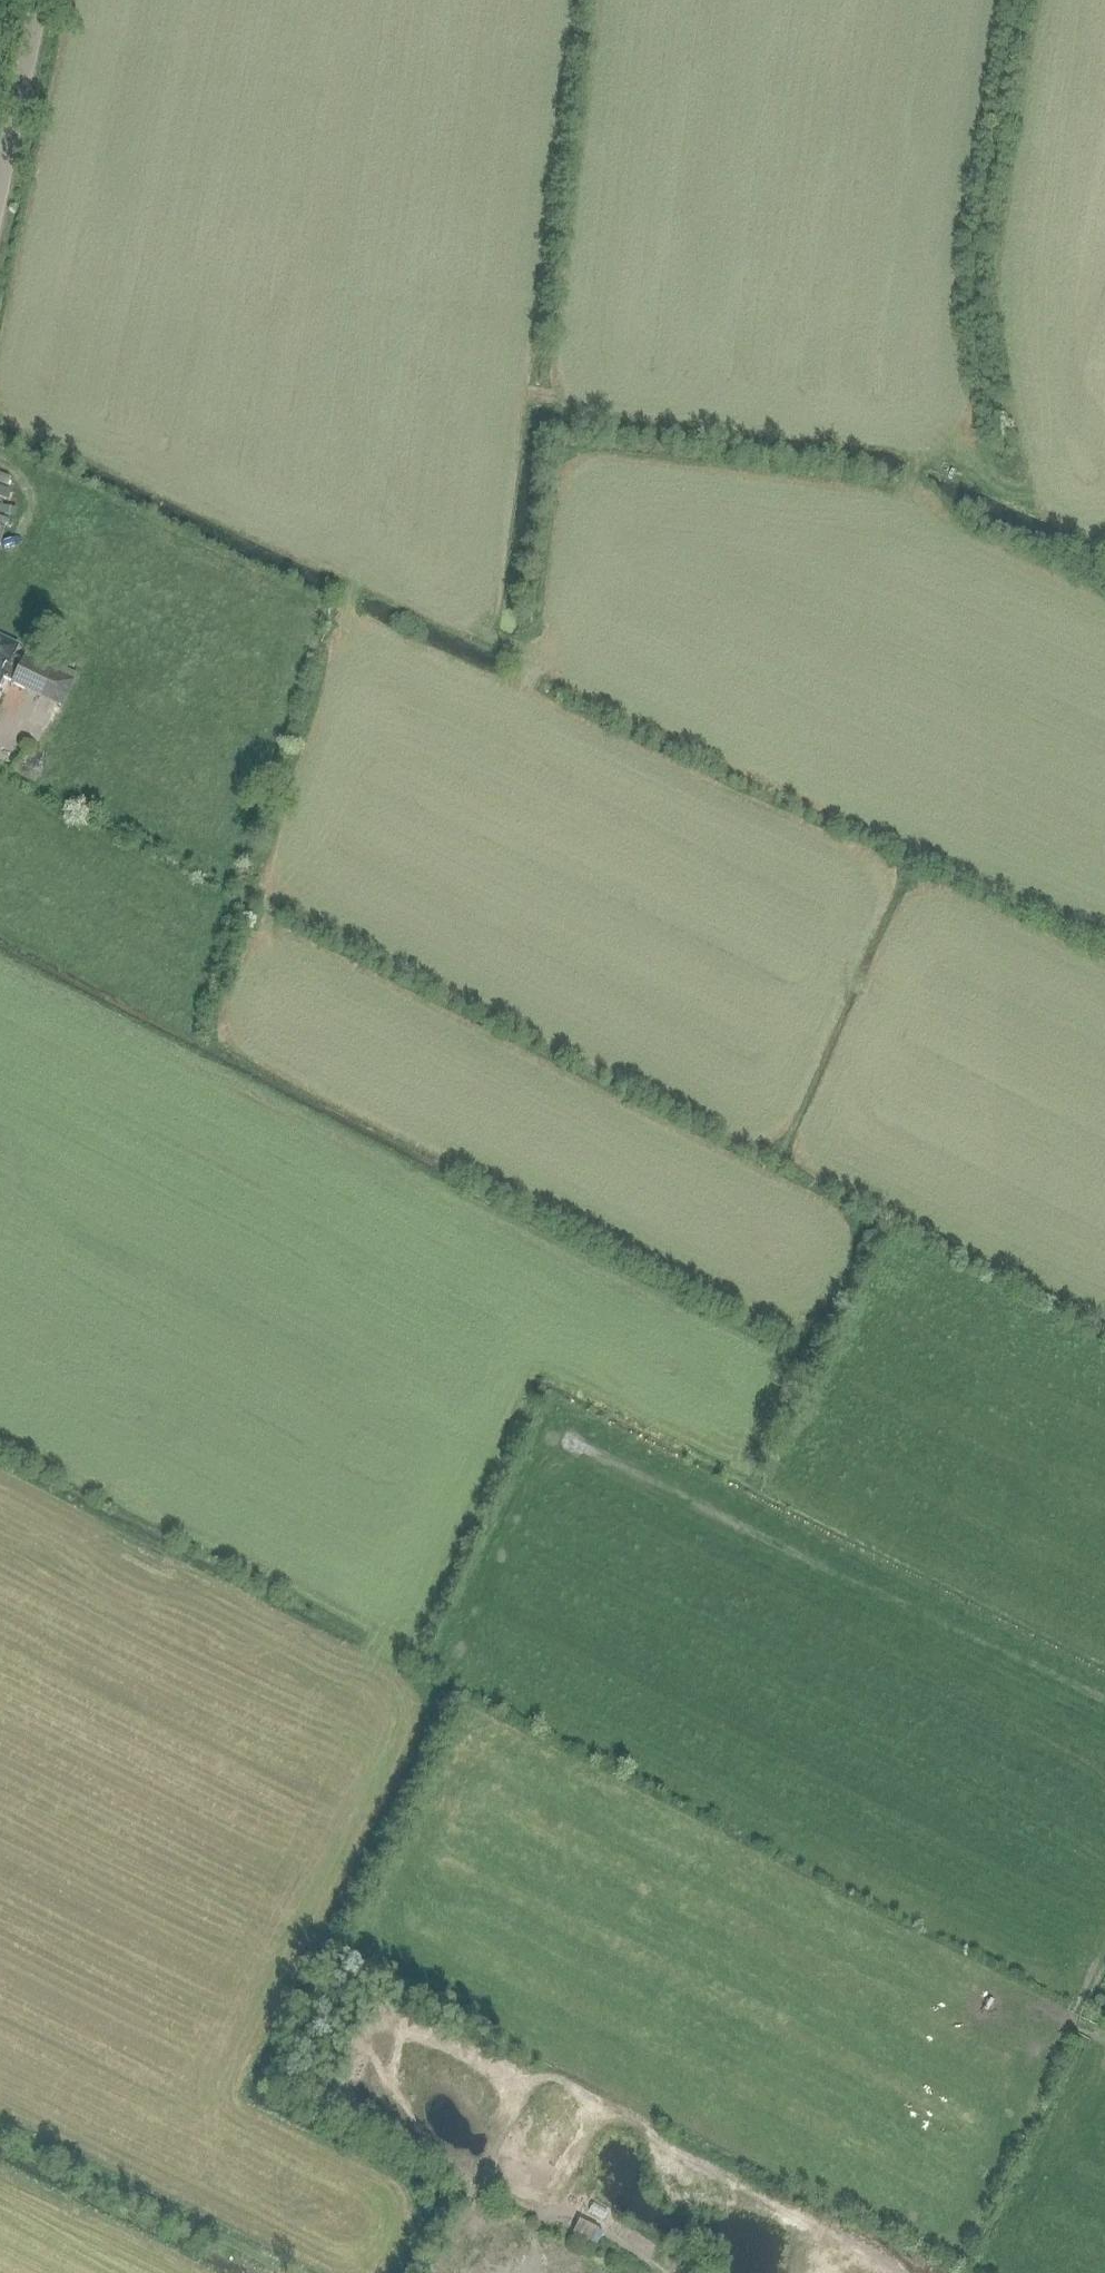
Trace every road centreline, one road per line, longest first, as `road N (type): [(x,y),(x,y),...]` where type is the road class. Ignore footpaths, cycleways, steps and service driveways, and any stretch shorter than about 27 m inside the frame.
road 1 (tertiary): [(0,188),(41,0)]

